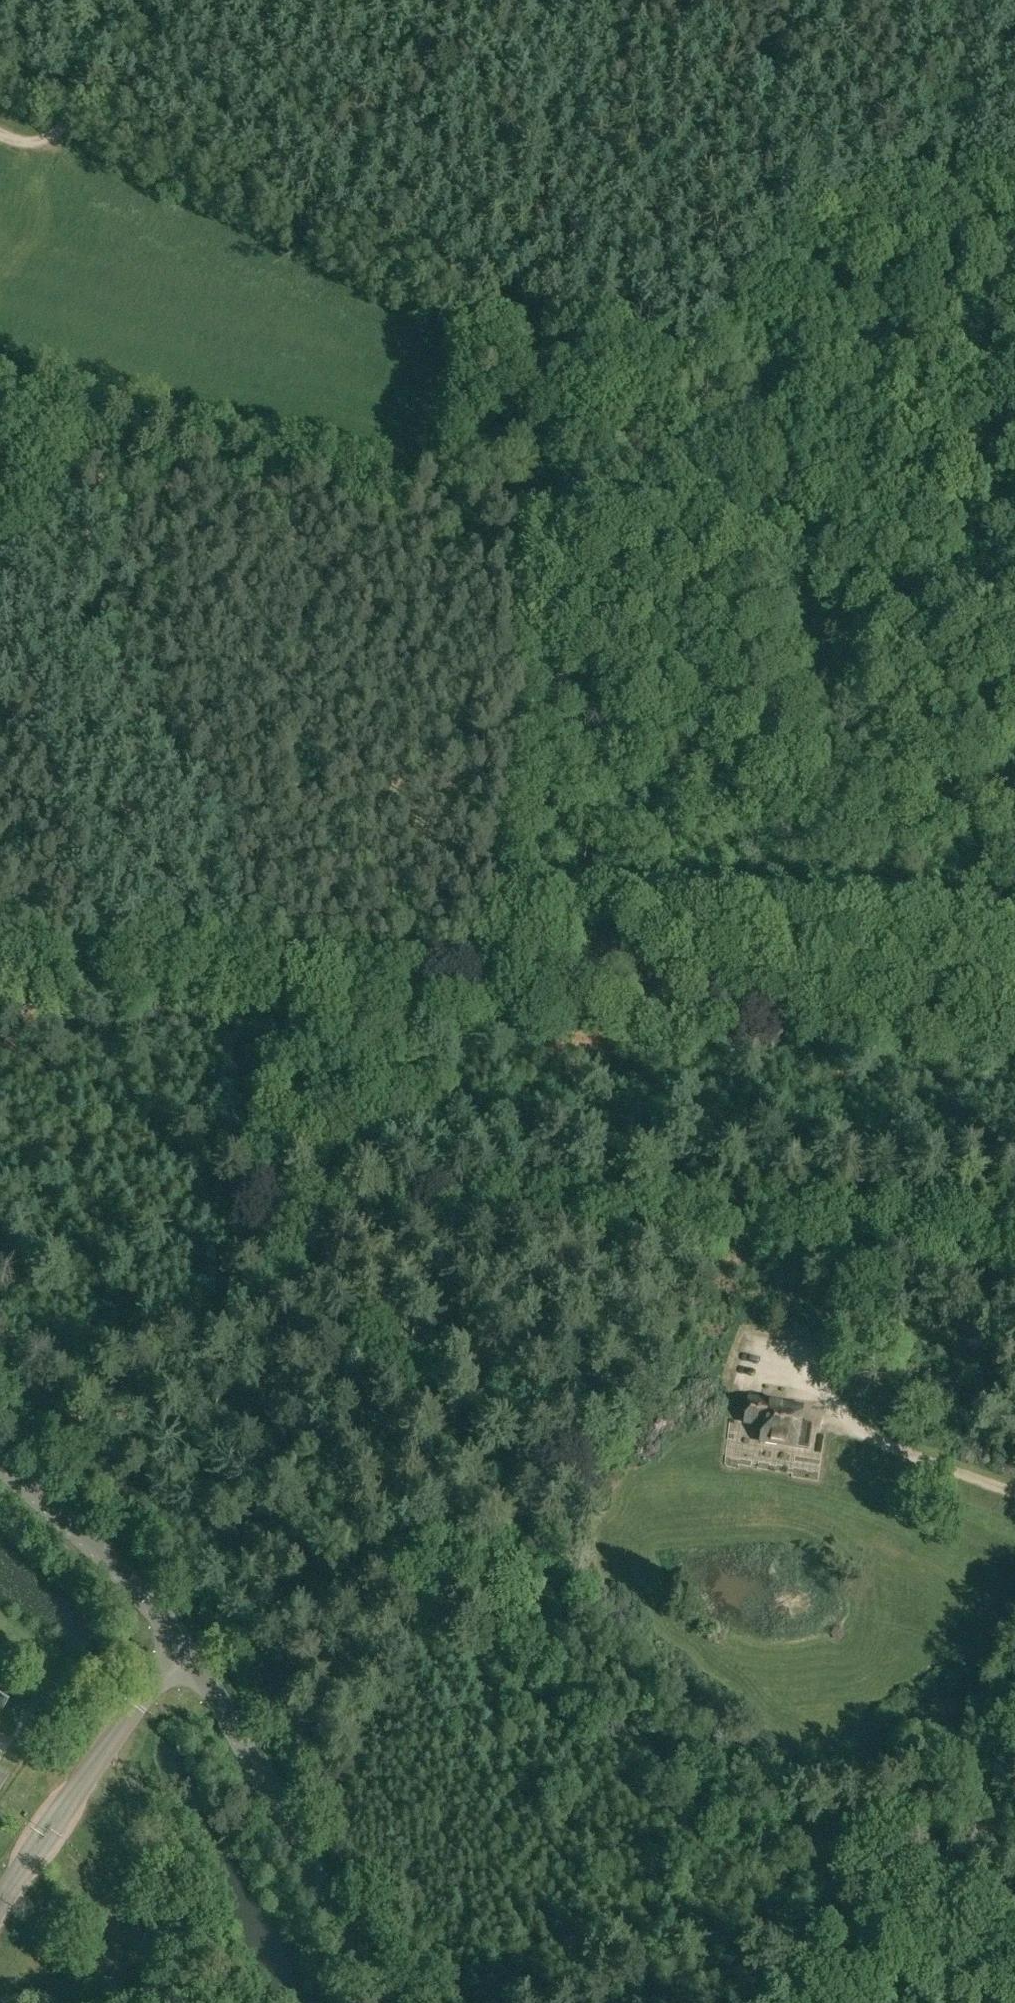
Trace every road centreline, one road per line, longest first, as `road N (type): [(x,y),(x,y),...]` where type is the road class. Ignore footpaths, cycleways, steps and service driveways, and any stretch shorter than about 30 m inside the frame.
road 1 (track): [(1014,995),(481,964)]
road 2 (track): [(231,2002),(109,1746),(69,1692),(0,1646)]
road 3 (tertiary): [(386,2002),(264,1770),(181,1639)]
road 4 (track): [(481,964),(95,951)]
road 5 (unclassified): [(0,1904),(181,1639)]
road 6 (tertiary): [(181,1639),(142,1585),(0,1458)]
road 7 (track): [(0,132),(41,142),(79,0)]
road 8 (track): [(1014,1514),(863,1437)]

